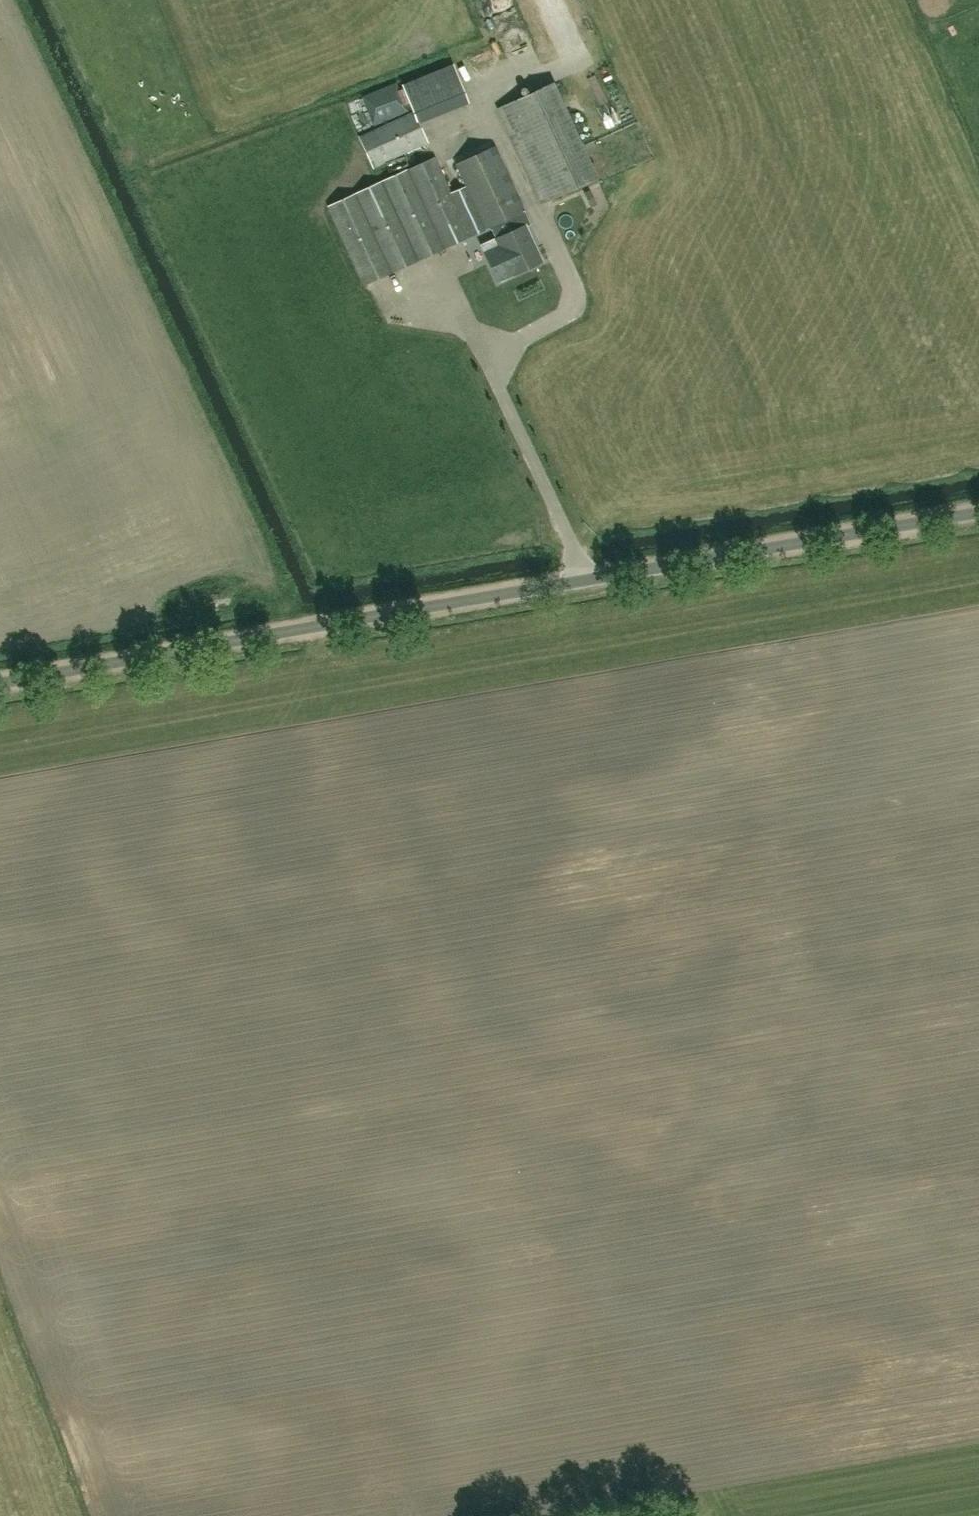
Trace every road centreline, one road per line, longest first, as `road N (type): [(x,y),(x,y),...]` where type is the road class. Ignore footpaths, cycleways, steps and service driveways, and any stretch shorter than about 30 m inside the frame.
road 1 (unclassified): [(0,687),(978,512)]

